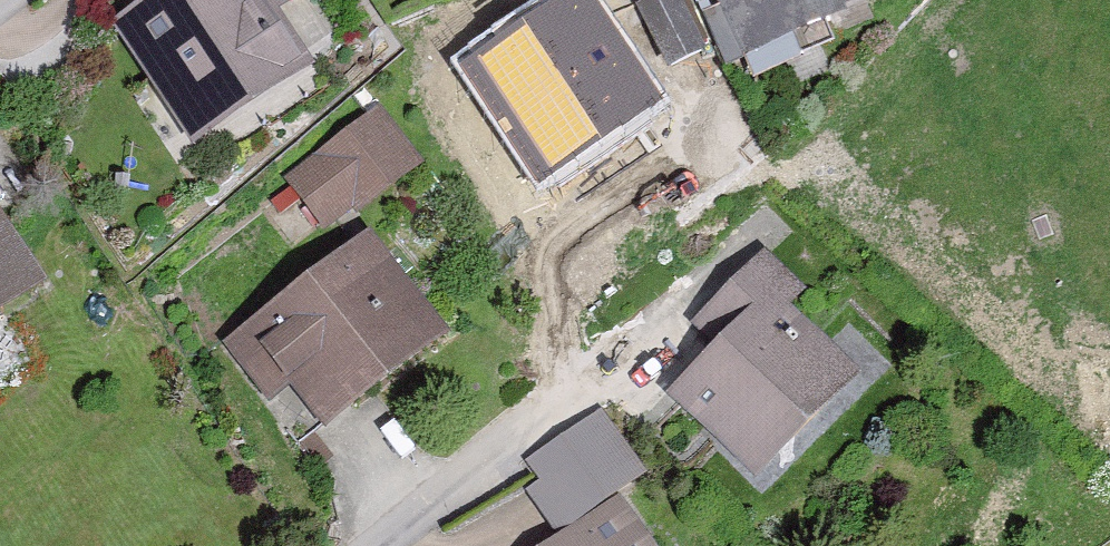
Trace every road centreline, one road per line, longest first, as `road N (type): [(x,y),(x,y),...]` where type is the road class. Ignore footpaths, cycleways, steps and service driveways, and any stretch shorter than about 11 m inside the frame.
road 1 (residential): [(732,254),(375,545)]

